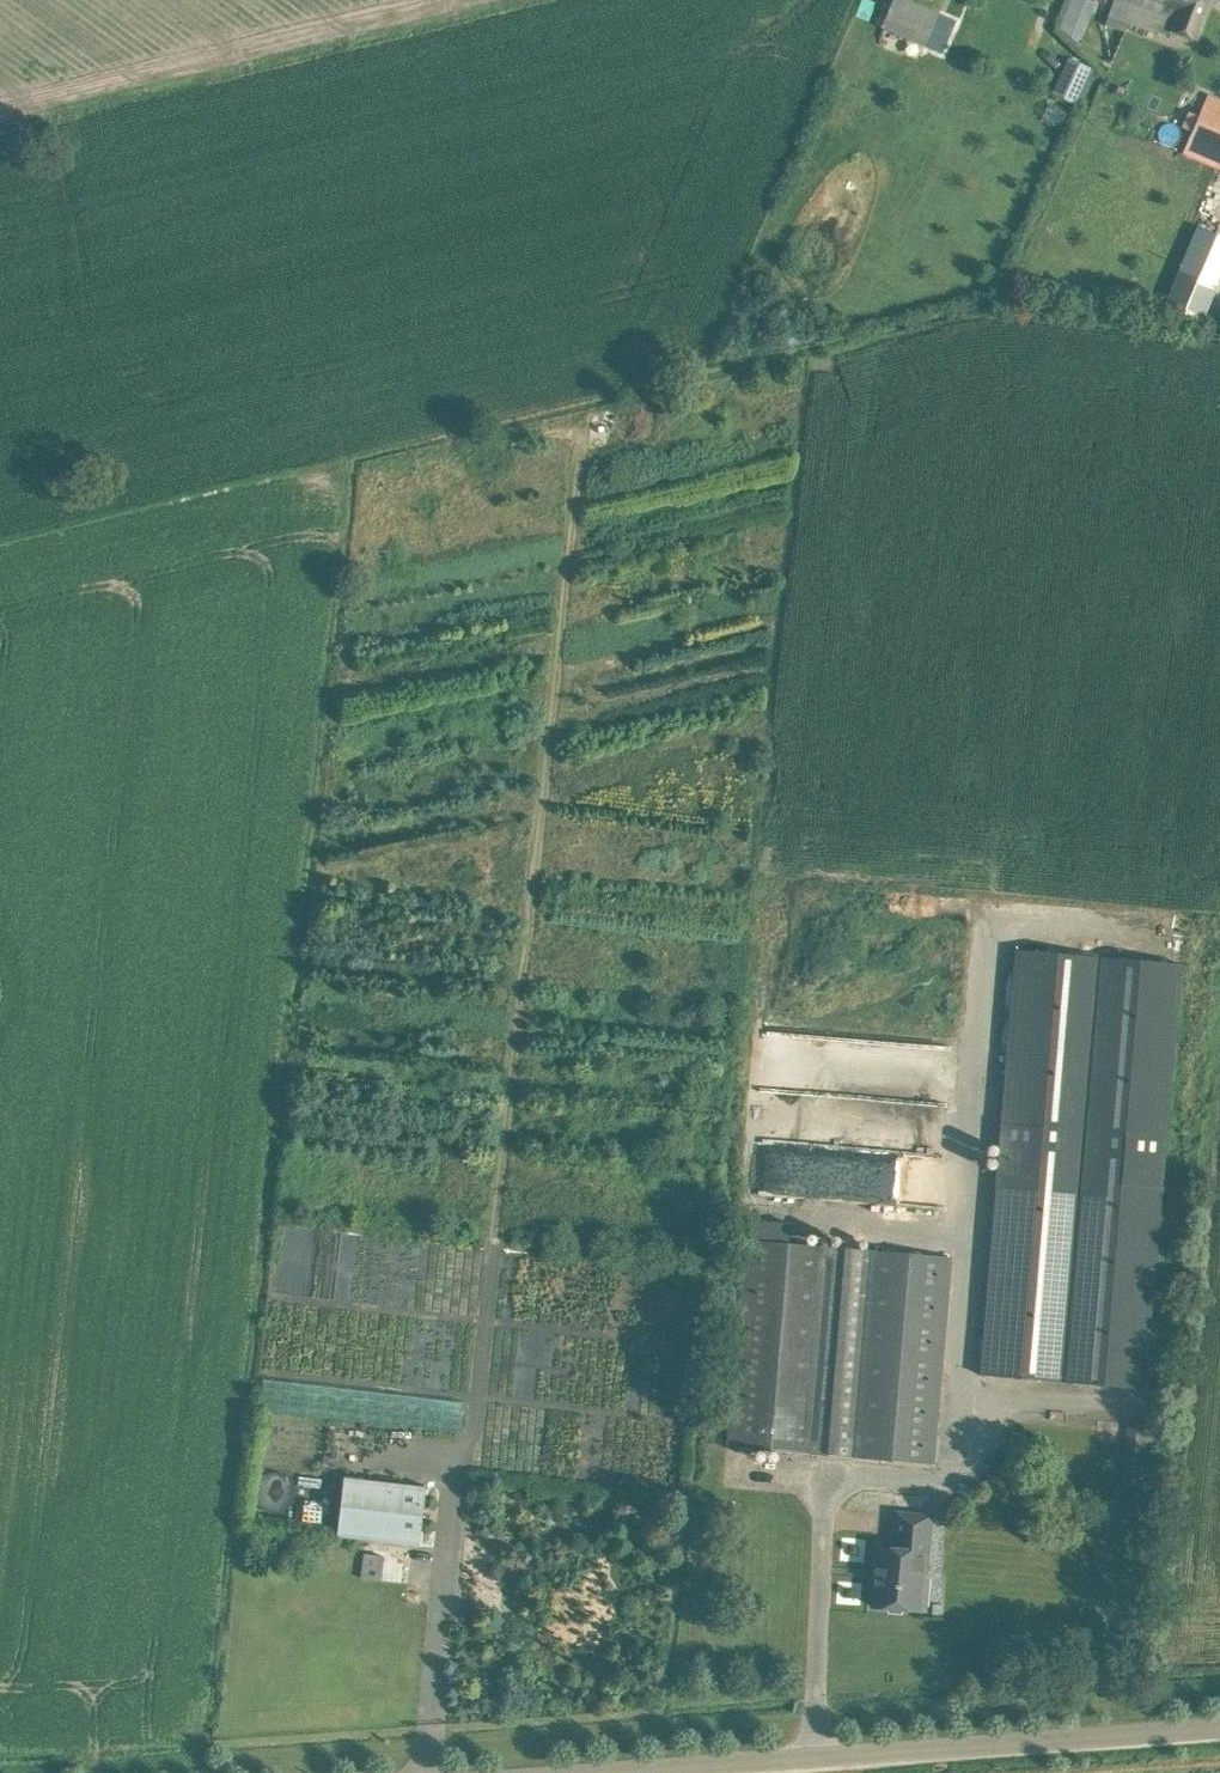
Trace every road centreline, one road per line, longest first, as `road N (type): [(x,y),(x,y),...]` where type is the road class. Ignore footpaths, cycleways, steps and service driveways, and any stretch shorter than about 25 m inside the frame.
road 1 (unclassified): [(588,1772),(1219,1727)]

